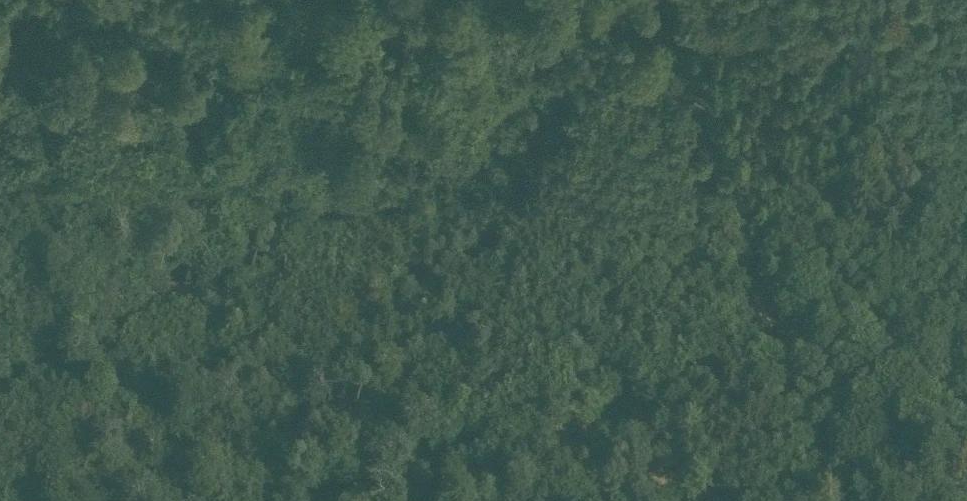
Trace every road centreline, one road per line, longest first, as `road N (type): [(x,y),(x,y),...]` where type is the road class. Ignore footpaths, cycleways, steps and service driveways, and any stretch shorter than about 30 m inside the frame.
road 1 (track): [(671,0),(834,500)]

